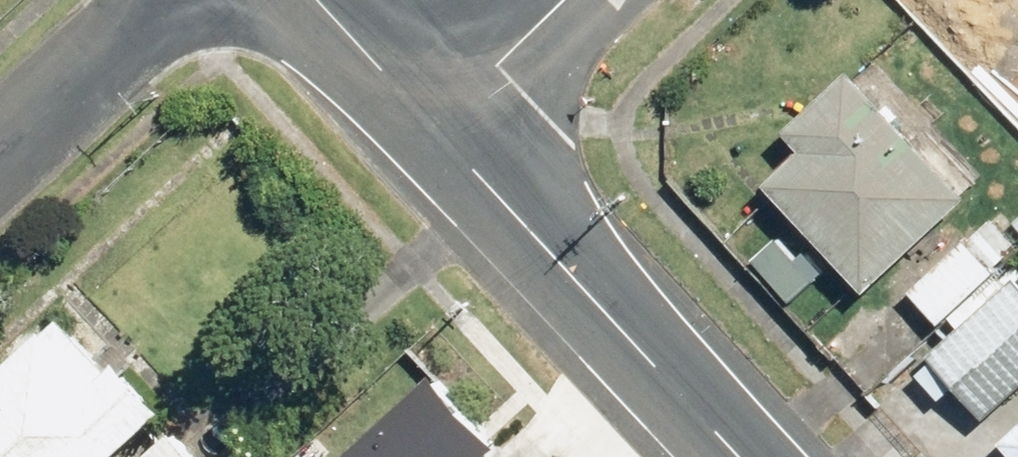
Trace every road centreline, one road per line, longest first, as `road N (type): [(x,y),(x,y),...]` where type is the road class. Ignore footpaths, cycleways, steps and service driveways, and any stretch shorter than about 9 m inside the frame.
road 1 (secondary): [(431,123),(739,456)]
road 2 (residential): [(0,160),(177,0)]
road 3 (residential): [(431,123),(560,0)]
road 4 (secondary): [(318,0),(431,123)]

